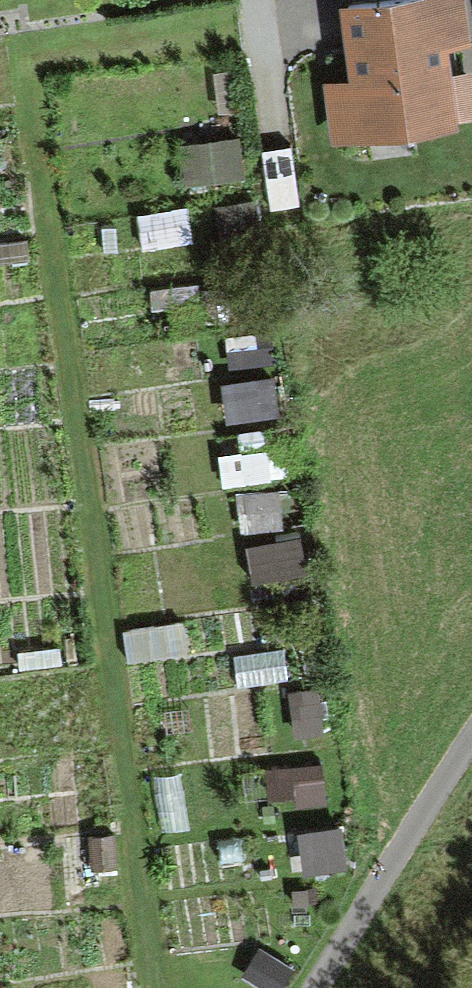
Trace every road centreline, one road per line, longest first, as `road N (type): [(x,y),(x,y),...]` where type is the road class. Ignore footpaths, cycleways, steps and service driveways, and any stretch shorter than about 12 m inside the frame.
road 1 (track): [(28,84),(153,987)]
road 2 (residential): [(471,743),(313,987)]
road 3 (residential): [(256,0),(275,133)]

